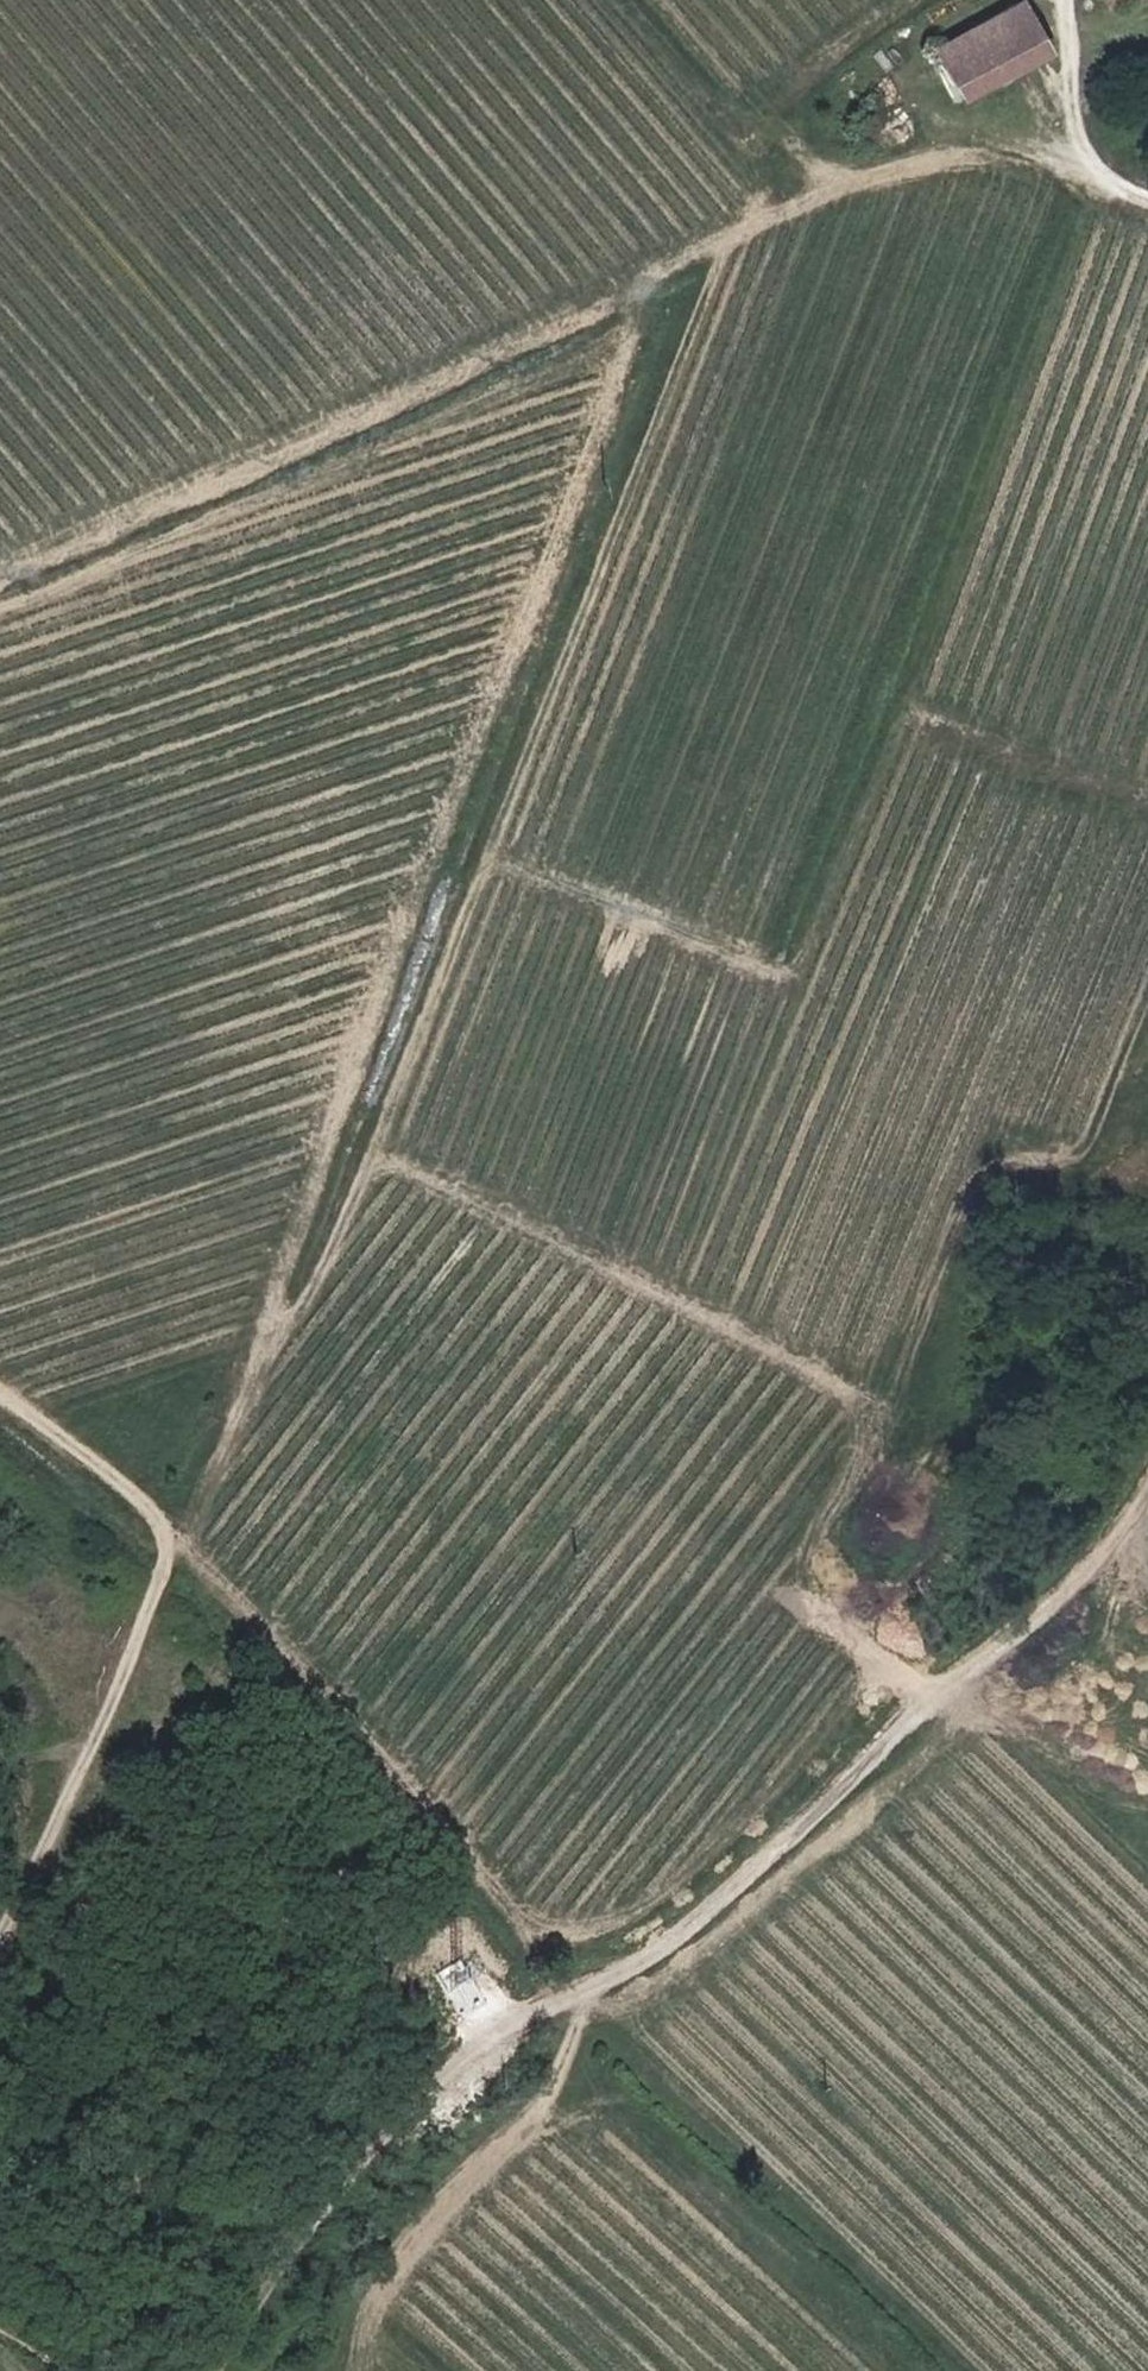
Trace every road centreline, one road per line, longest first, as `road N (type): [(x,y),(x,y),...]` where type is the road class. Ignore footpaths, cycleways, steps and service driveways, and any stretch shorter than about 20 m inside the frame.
road 1 (unclassified): [(1147,1497),(1099,1572),(855,1772),(663,1950),(543,2006),(465,2057),(385,2138),(222,2370)]
road 2 (track): [(0,1952),(74,1799),(156,1599),(160,1568),(134,1498),(0,1378)]

